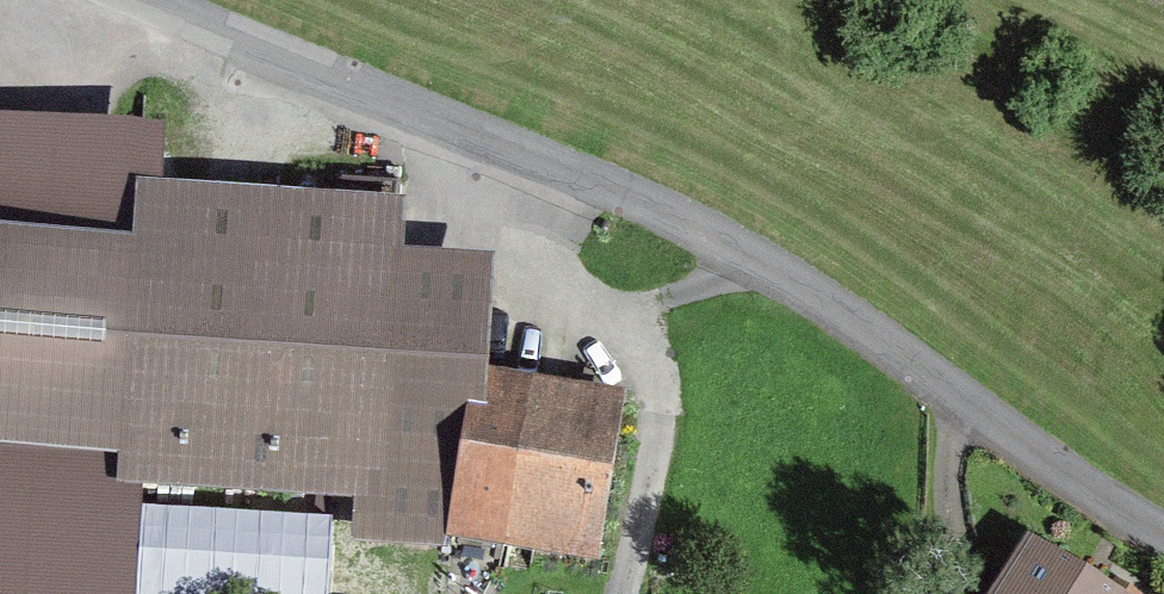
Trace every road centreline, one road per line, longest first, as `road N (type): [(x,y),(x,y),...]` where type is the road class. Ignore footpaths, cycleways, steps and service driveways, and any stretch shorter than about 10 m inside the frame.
road 1 (residential): [(1163,531),(813,294),(670,212),(160,0)]
road 2 (track): [(495,138),(542,246),(570,271),(630,303),(667,356),(655,576),(646,593)]
road 3 (track): [(758,258),(630,303)]

